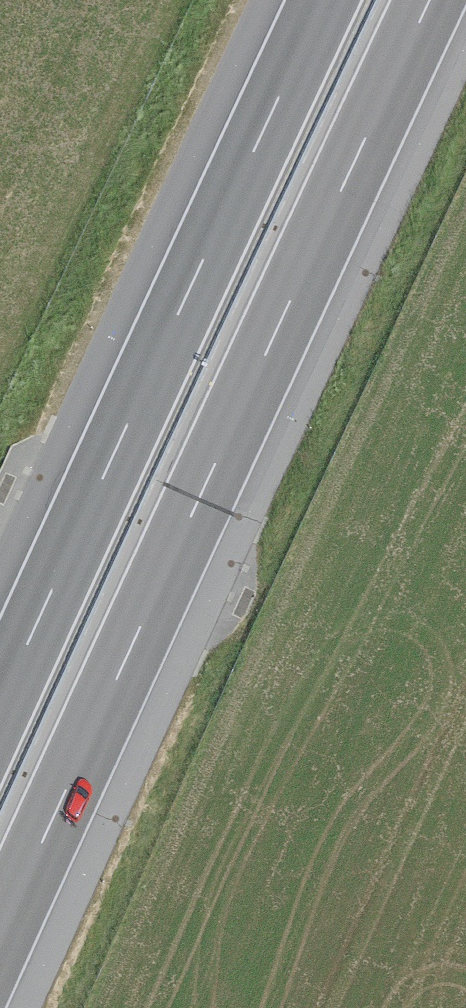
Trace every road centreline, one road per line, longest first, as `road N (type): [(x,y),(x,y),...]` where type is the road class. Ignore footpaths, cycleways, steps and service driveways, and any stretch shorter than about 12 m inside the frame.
road 1 (motorway): [(0,940),(431,0)]
road 2 (motorway): [(323,0),(0,700)]

